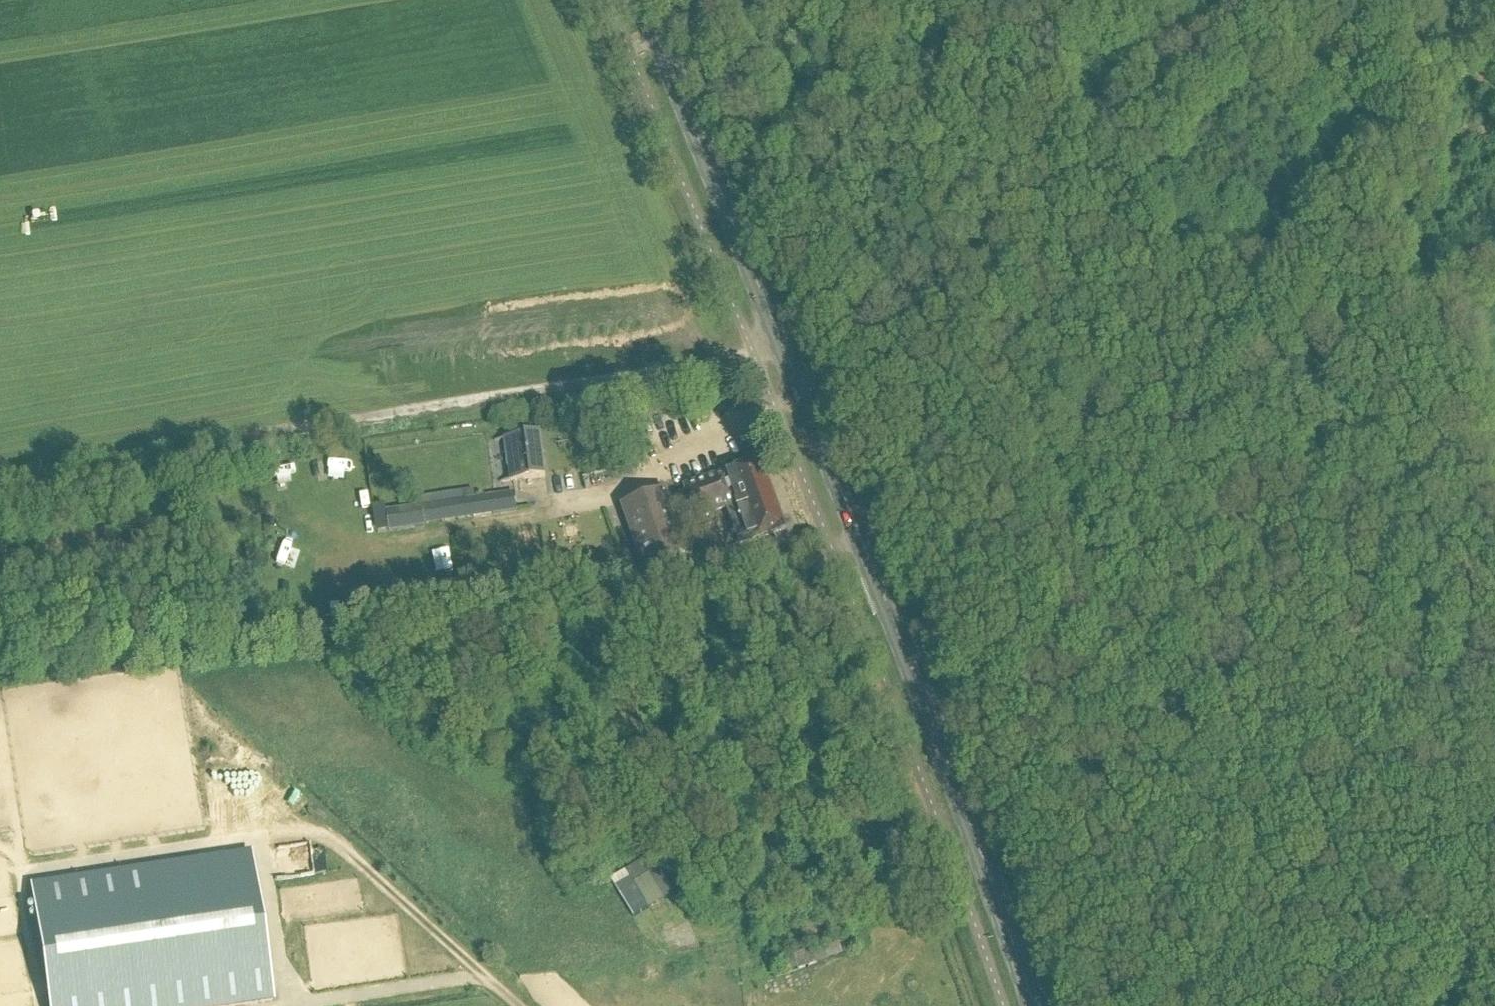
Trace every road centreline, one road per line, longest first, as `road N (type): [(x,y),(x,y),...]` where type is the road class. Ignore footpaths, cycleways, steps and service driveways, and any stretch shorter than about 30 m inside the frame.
road 1 (primary): [(1035,1005),(815,425),(642,0)]

